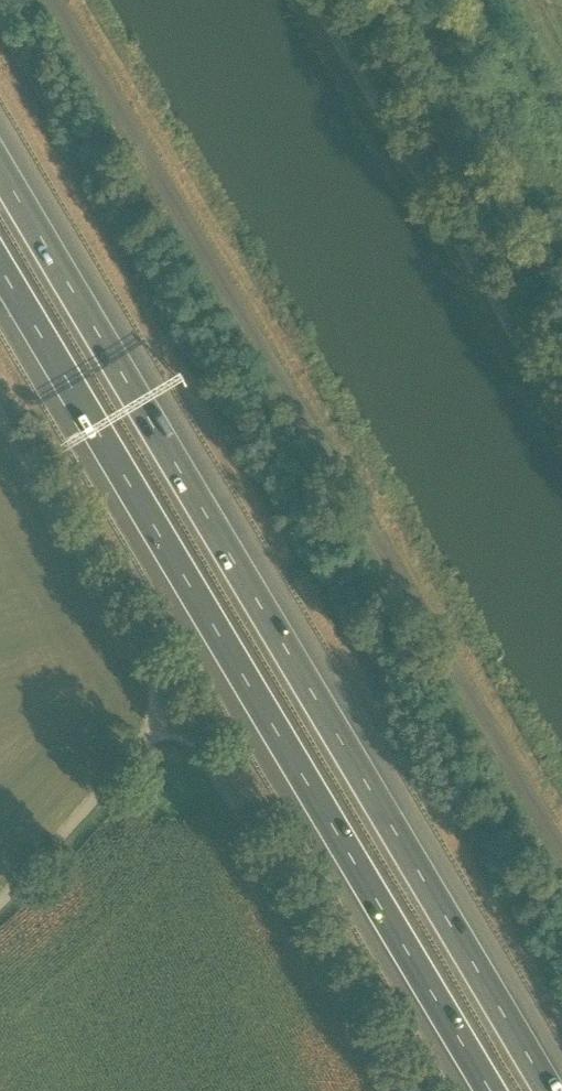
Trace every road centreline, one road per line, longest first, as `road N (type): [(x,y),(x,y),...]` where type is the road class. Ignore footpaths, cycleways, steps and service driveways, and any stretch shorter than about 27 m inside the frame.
road 1 (motorway): [(552,1090),(0,155)]
road 2 (unclassified): [(561,835),(69,0)]
road 3 (motorway): [(0,279),(486,1090)]
road 4 (track): [(561,417),(312,0)]
road 5 (unclassified): [(407,1090),(185,712)]
road 6 (unclassified): [(185,712),(0,399)]
road 7 (unclassified): [(0,907),(185,712)]

